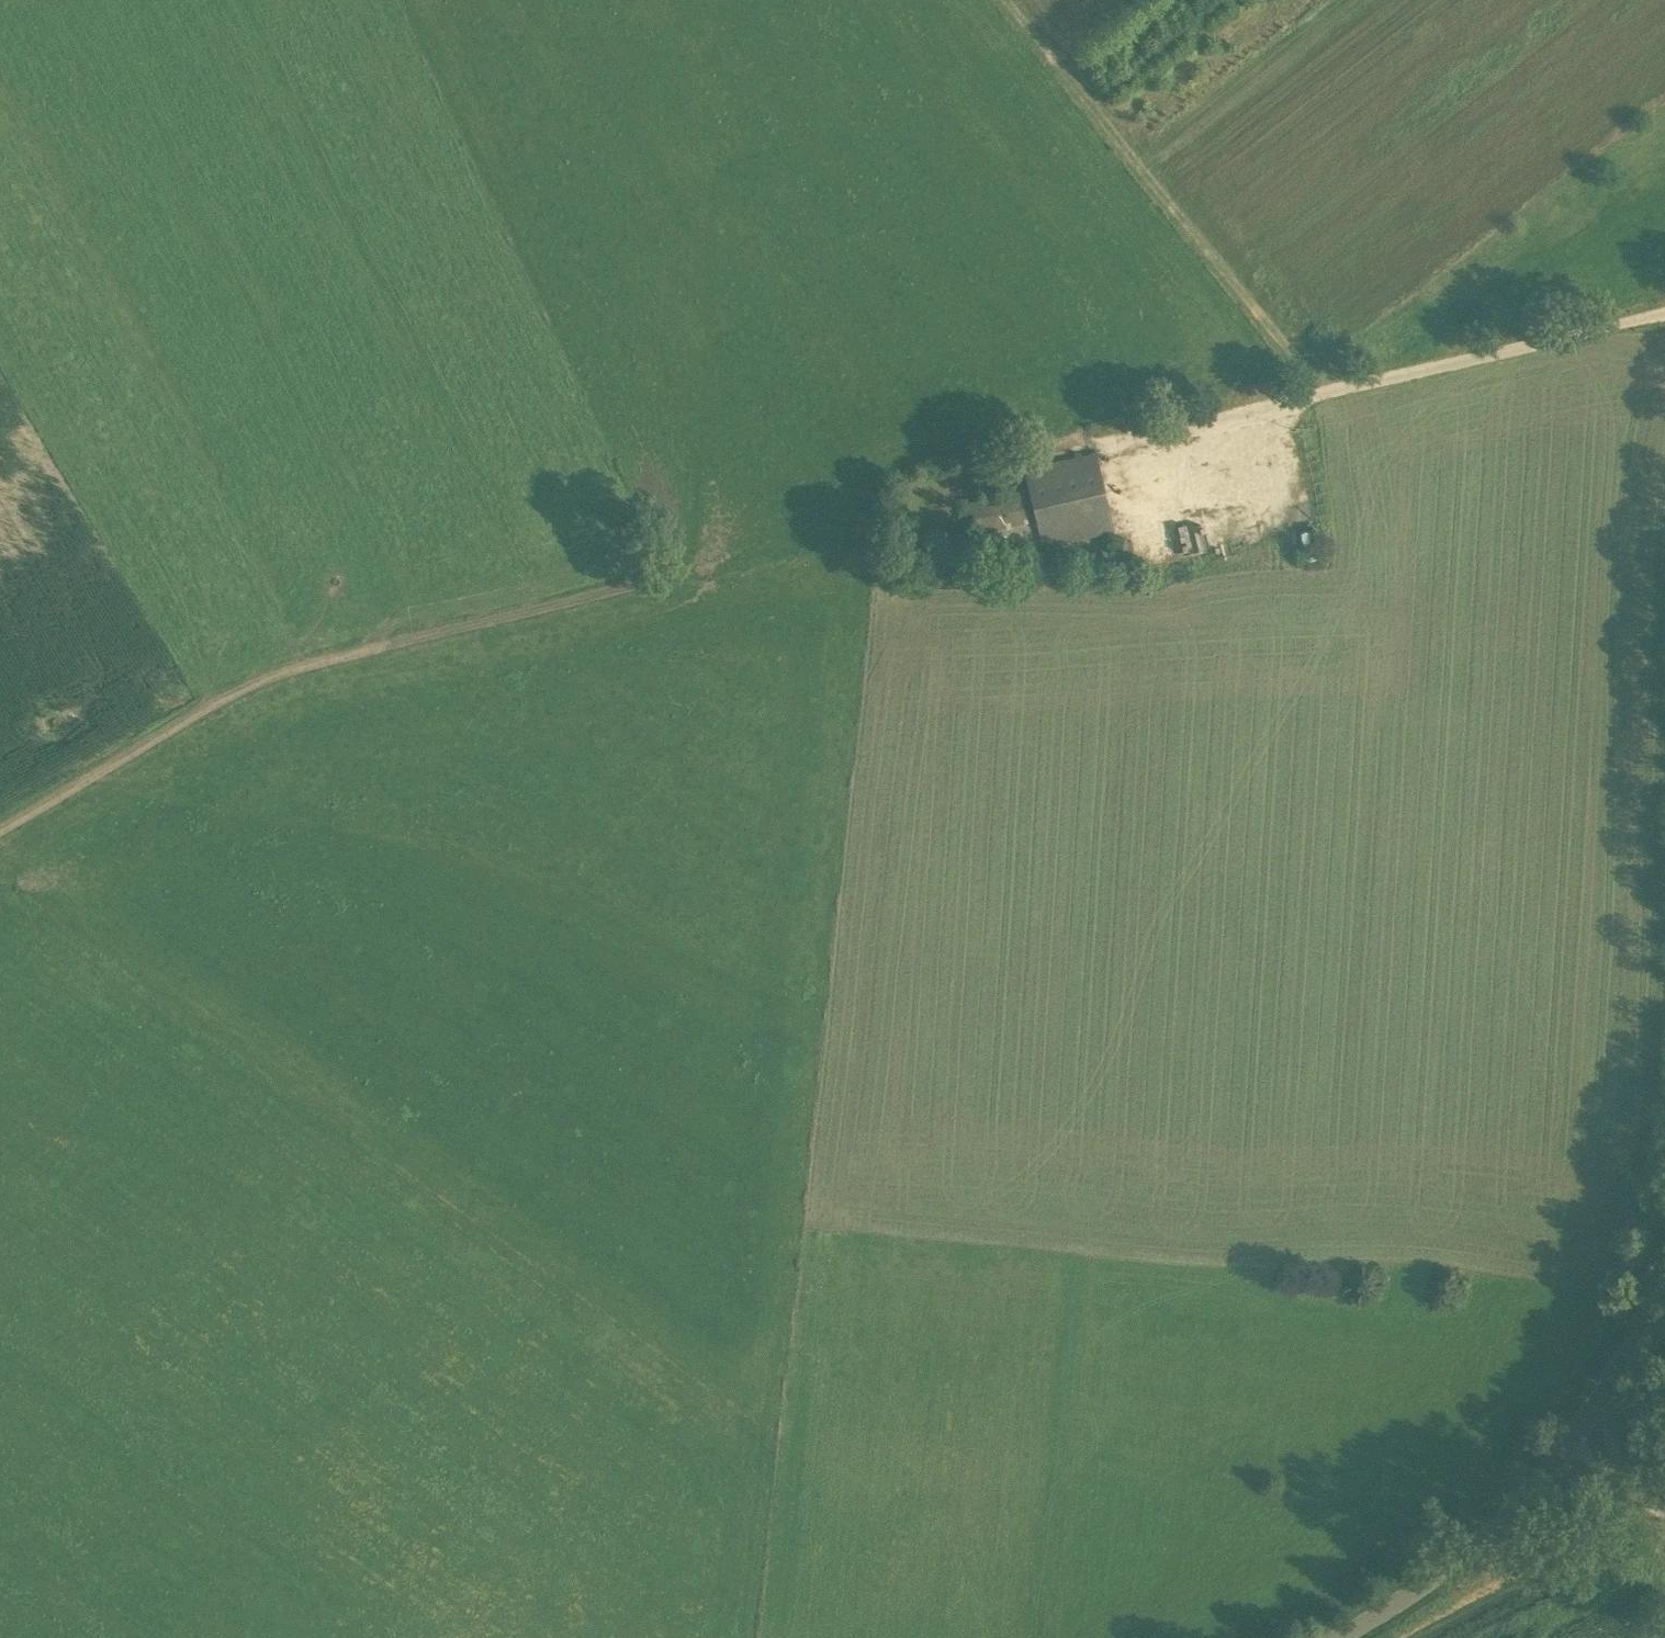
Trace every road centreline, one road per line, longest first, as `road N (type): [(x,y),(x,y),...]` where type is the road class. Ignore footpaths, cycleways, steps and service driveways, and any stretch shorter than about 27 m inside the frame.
road 1 (unclassified): [(1345,1637),(1434,1591),(1500,1531),(1571,1435),(1664,1262)]
road 2 (track): [(1664,1525),(1451,1637)]
road 3 (track): [(1571,1435),(1664,1526)]

